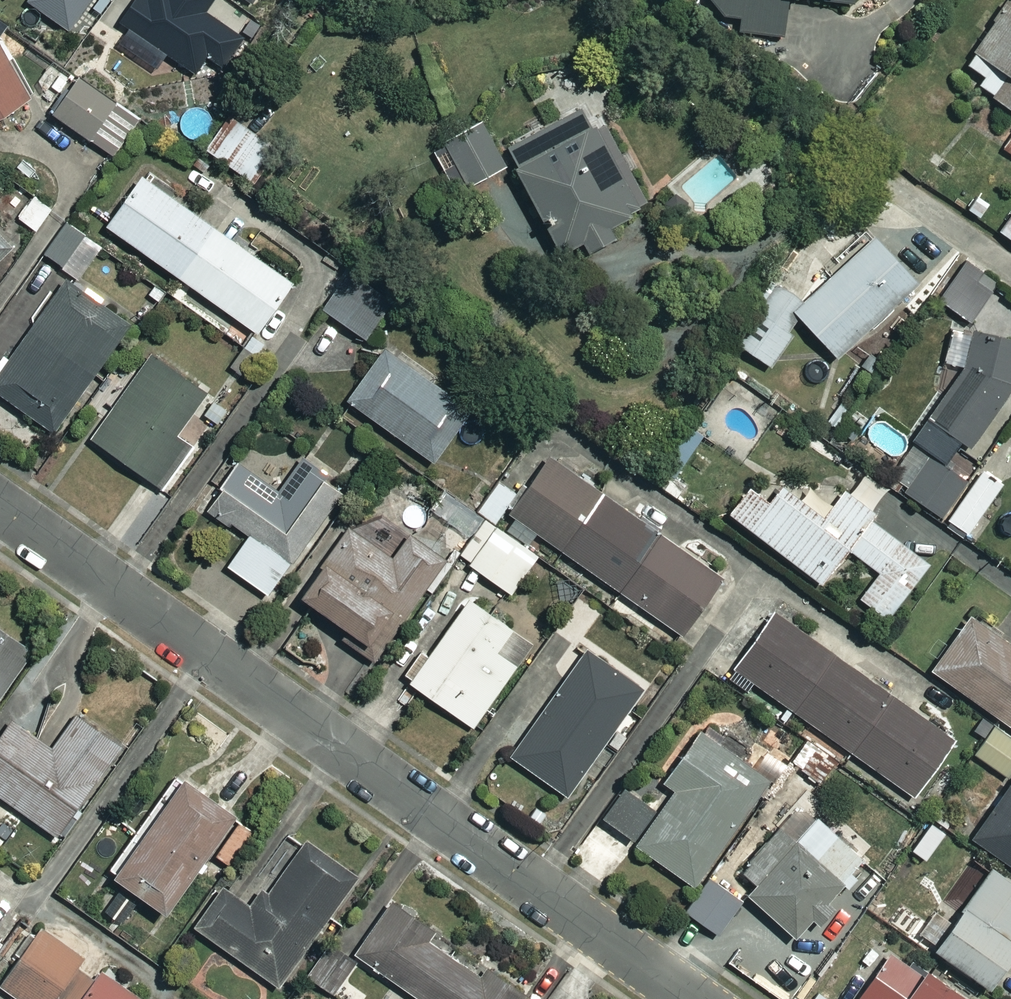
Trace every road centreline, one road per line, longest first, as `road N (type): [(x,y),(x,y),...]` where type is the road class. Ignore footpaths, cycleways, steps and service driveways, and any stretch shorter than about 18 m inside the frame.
road 1 (residential): [(0,507),(694,998)]

